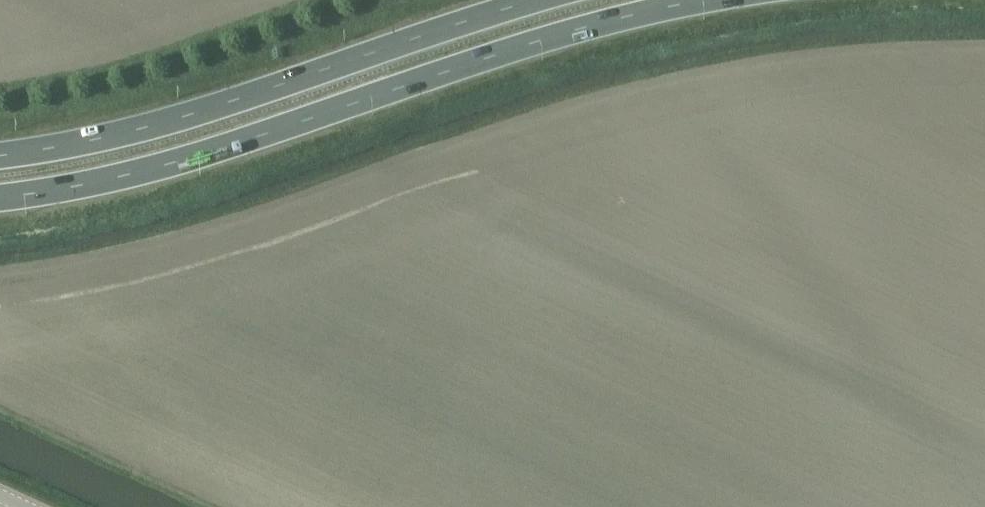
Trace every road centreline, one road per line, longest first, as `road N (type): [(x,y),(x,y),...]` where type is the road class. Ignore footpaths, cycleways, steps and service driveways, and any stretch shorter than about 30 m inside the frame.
road 1 (trunk): [(0,198),(201,154),(547,38),(698,0)]
road 2 (trunk): [(533,0),(194,117),(0,158)]

